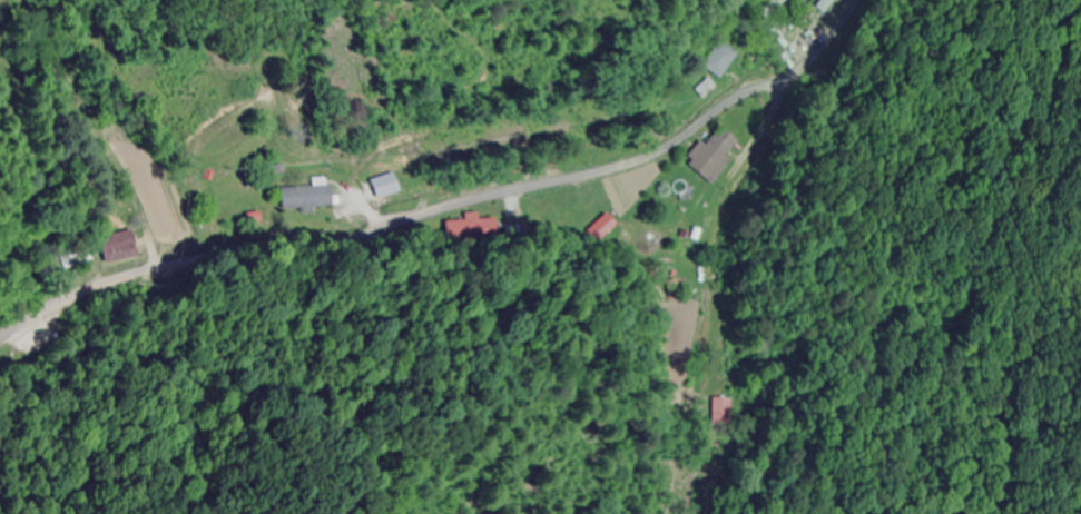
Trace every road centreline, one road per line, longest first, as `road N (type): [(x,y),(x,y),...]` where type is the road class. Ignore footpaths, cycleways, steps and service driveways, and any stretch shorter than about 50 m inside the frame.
road 1 (residential): [(858,0),(795,72),(723,107),(661,154),(405,223),(151,268),(97,287),(0,344)]

